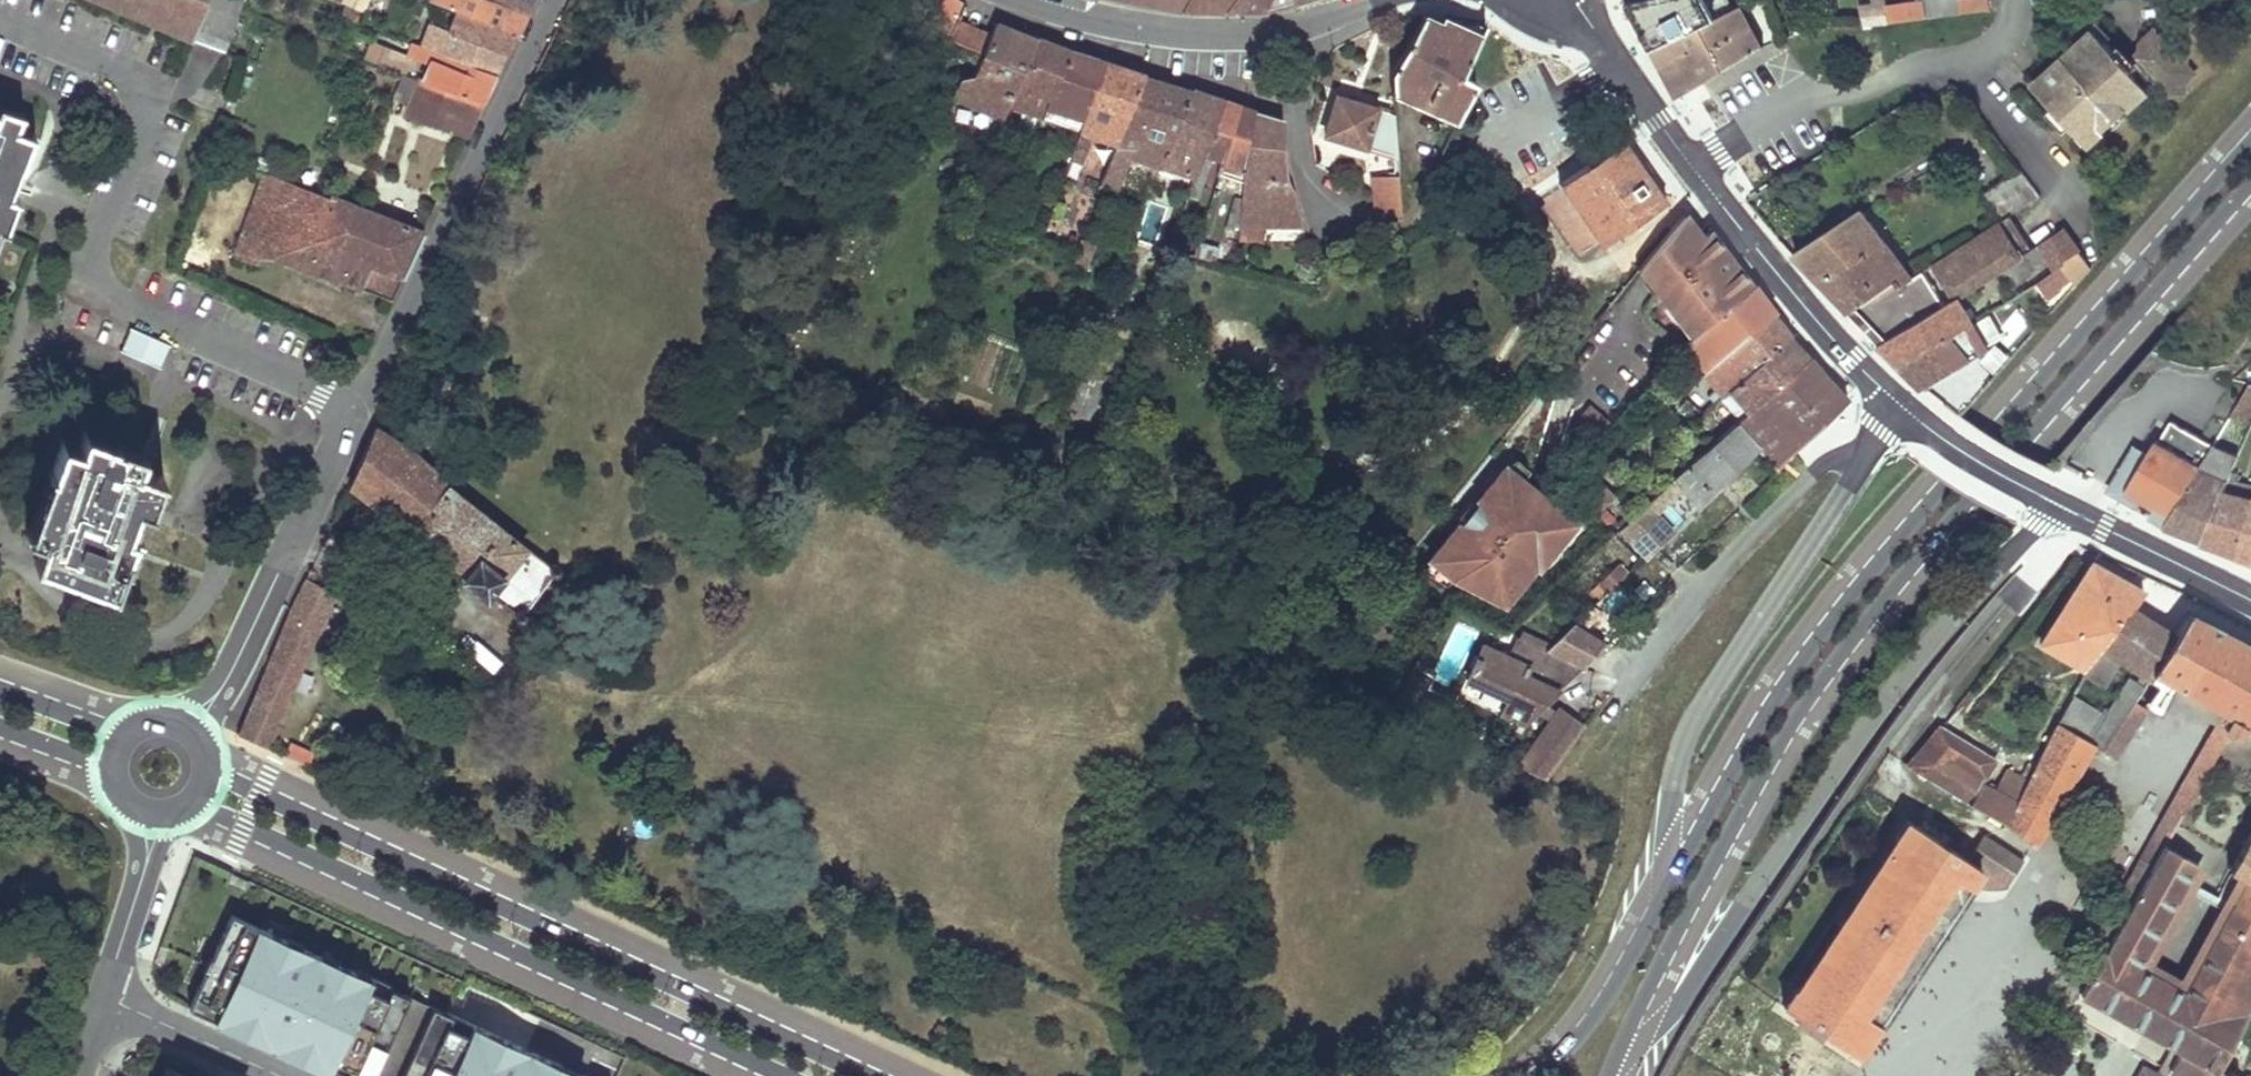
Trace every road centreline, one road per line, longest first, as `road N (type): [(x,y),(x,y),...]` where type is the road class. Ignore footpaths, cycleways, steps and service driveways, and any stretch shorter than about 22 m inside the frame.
road 1 (secondary): [(1630,1049),(1747,819),(1840,671),(2250,200)]
road 2 (secondary): [(2250,130),(1824,619),(1665,877)]
road 3 (tertiary): [(869,1075),(197,763)]
road 4 (residential): [(1630,1049),(1672,1014),(1860,739),(2054,503)]
road 5 (tertiary): [(177,799),(222,812),(784,1075)]
road 6 (residential): [(0,12),(128,66),(142,92),(86,275),(324,386),(350,415)]
road 7 (residential): [(1900,407),(1688,733),(1670,806),(1665,877)]
road 8 (residential): [(350,415),(554,0)]
road 9 (residential): [(2014,0),(2019,24),(2003,48),(1905,66),(1859,91),(1816,98),(1693,169)]
road 10 (residential): [(350,415),(228,685),(179,737)]
road 11 (residential): [(1030,0),(1158,31),(1241,34),(1381,0)]
road 12 (residential): [(1693,169),(1900,407)]
road 13 (secondary): [(1665,877),(1590,1011),(1523,1075)]
road 14 (residential): [(2054,503),(2250,602)]
road 15 (residential): [(1570,0),(1693,169)]
road 16 (residential): [(156,801),(137,900),(104,997)]
road 17 (residential): [(104,997),(278,1075)]
road 18 (residential): [(2054,503),(1919,419)]
road 19 (tertiary): [(144,738),(0,687)]
road 20 (tertiary): [(0,727),(129,779)]

